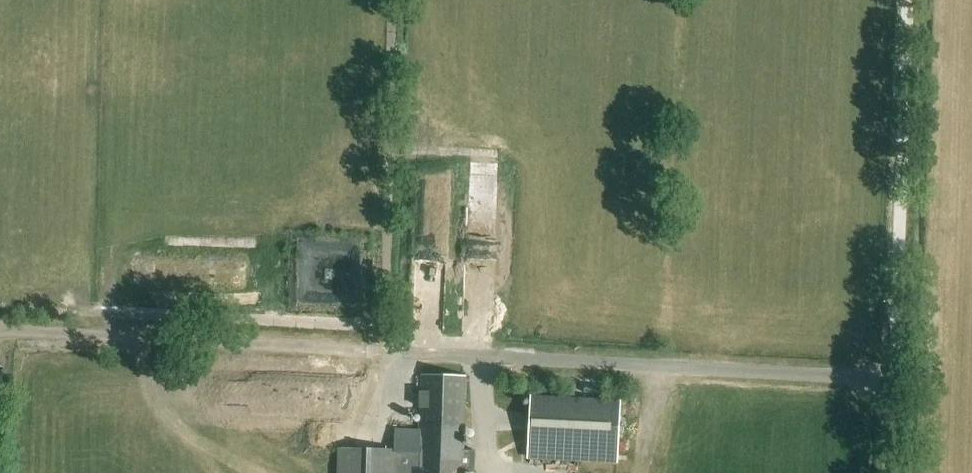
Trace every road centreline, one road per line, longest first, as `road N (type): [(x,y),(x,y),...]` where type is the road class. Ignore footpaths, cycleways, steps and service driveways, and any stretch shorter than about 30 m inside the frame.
road 1 (unclassified): [(904,379),(363,347)]
road 2 (unclassified): [(918,0),(904,379)]
road 3 (track): [(363,347),(0,326)]

